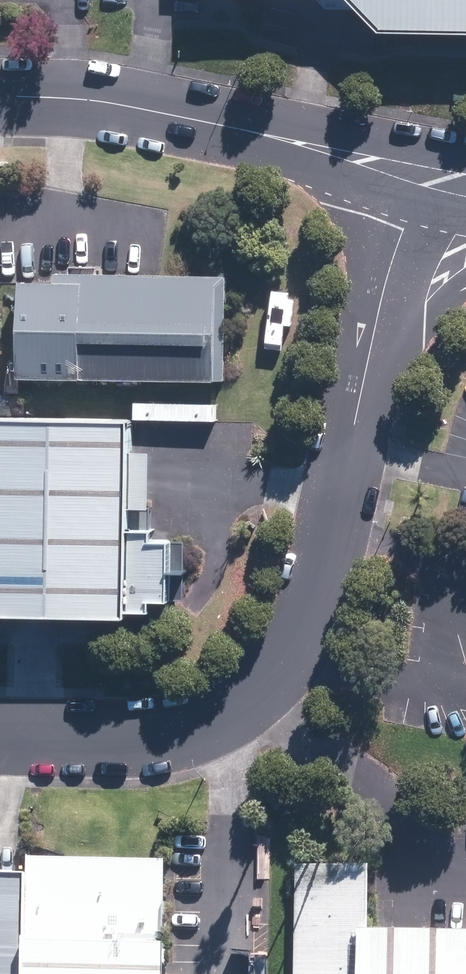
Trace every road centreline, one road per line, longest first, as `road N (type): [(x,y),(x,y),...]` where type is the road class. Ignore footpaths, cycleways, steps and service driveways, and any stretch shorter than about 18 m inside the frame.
road 1 (residential): [(0,742),(136,739),(208,720),(247,691),(274,655),(329,531),(373,374)]
road 2 (residential): [(434,182),(155,112),(0,96)]
road 3 (residential): [(373,374),(393,290),(434,182)]
road 4 (residential): [(465,287),(373,374)]

